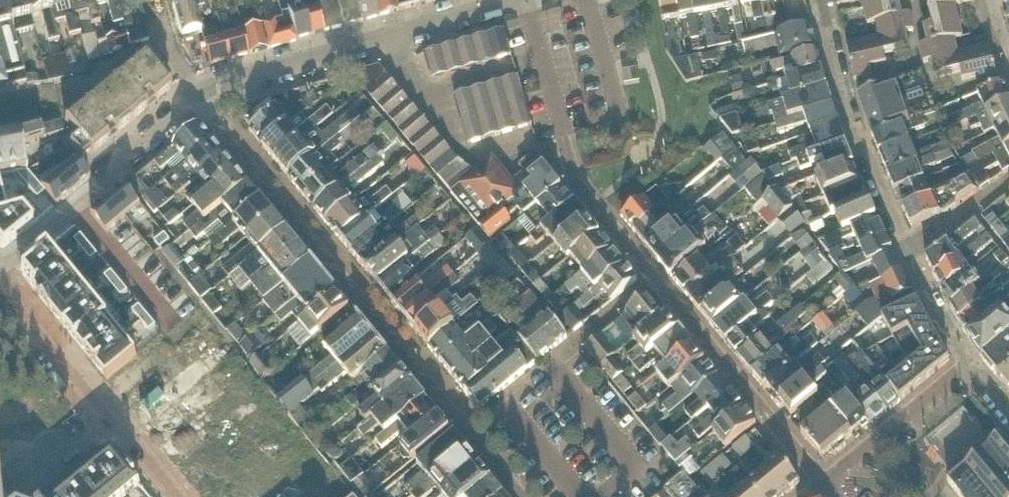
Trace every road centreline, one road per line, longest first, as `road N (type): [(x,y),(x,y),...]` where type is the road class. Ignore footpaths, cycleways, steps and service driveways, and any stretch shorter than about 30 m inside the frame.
road 1 (residential): [(530,0),(199,97)]
road 2 (residential): [(1,267),(179,496)]
road 3 (residential): [(909,252),(851,115),(823,0)]
road 4 (residential): [(199,97),(123,153),(109,182),(1,267)]
road 5 (residential): [(823,484),(966,364)]
road 6 (residential): [(966,364),(909,252)]
road 7 (residential): [(909,252),(1008,180)]

